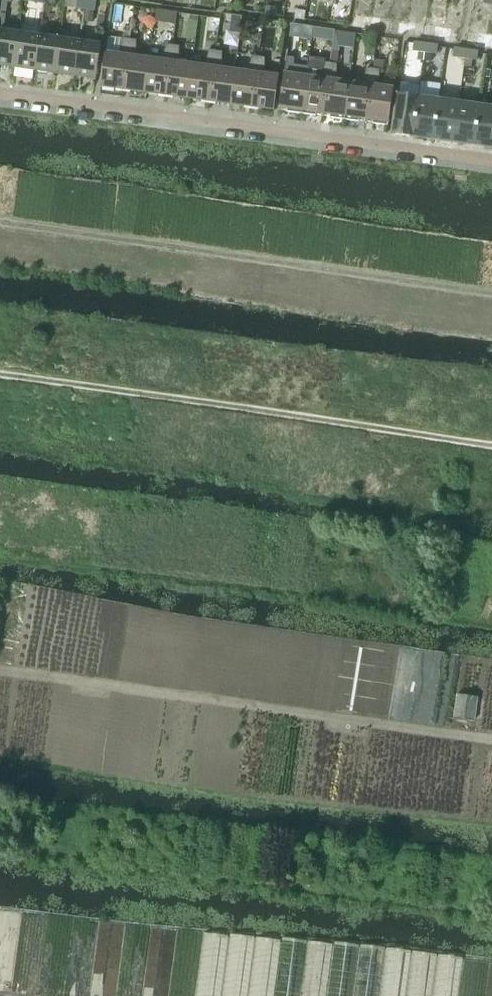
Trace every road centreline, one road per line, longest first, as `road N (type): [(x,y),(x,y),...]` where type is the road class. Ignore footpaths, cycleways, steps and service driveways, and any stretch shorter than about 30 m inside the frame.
road 1 (residential): [(0,98),(491,168)]

